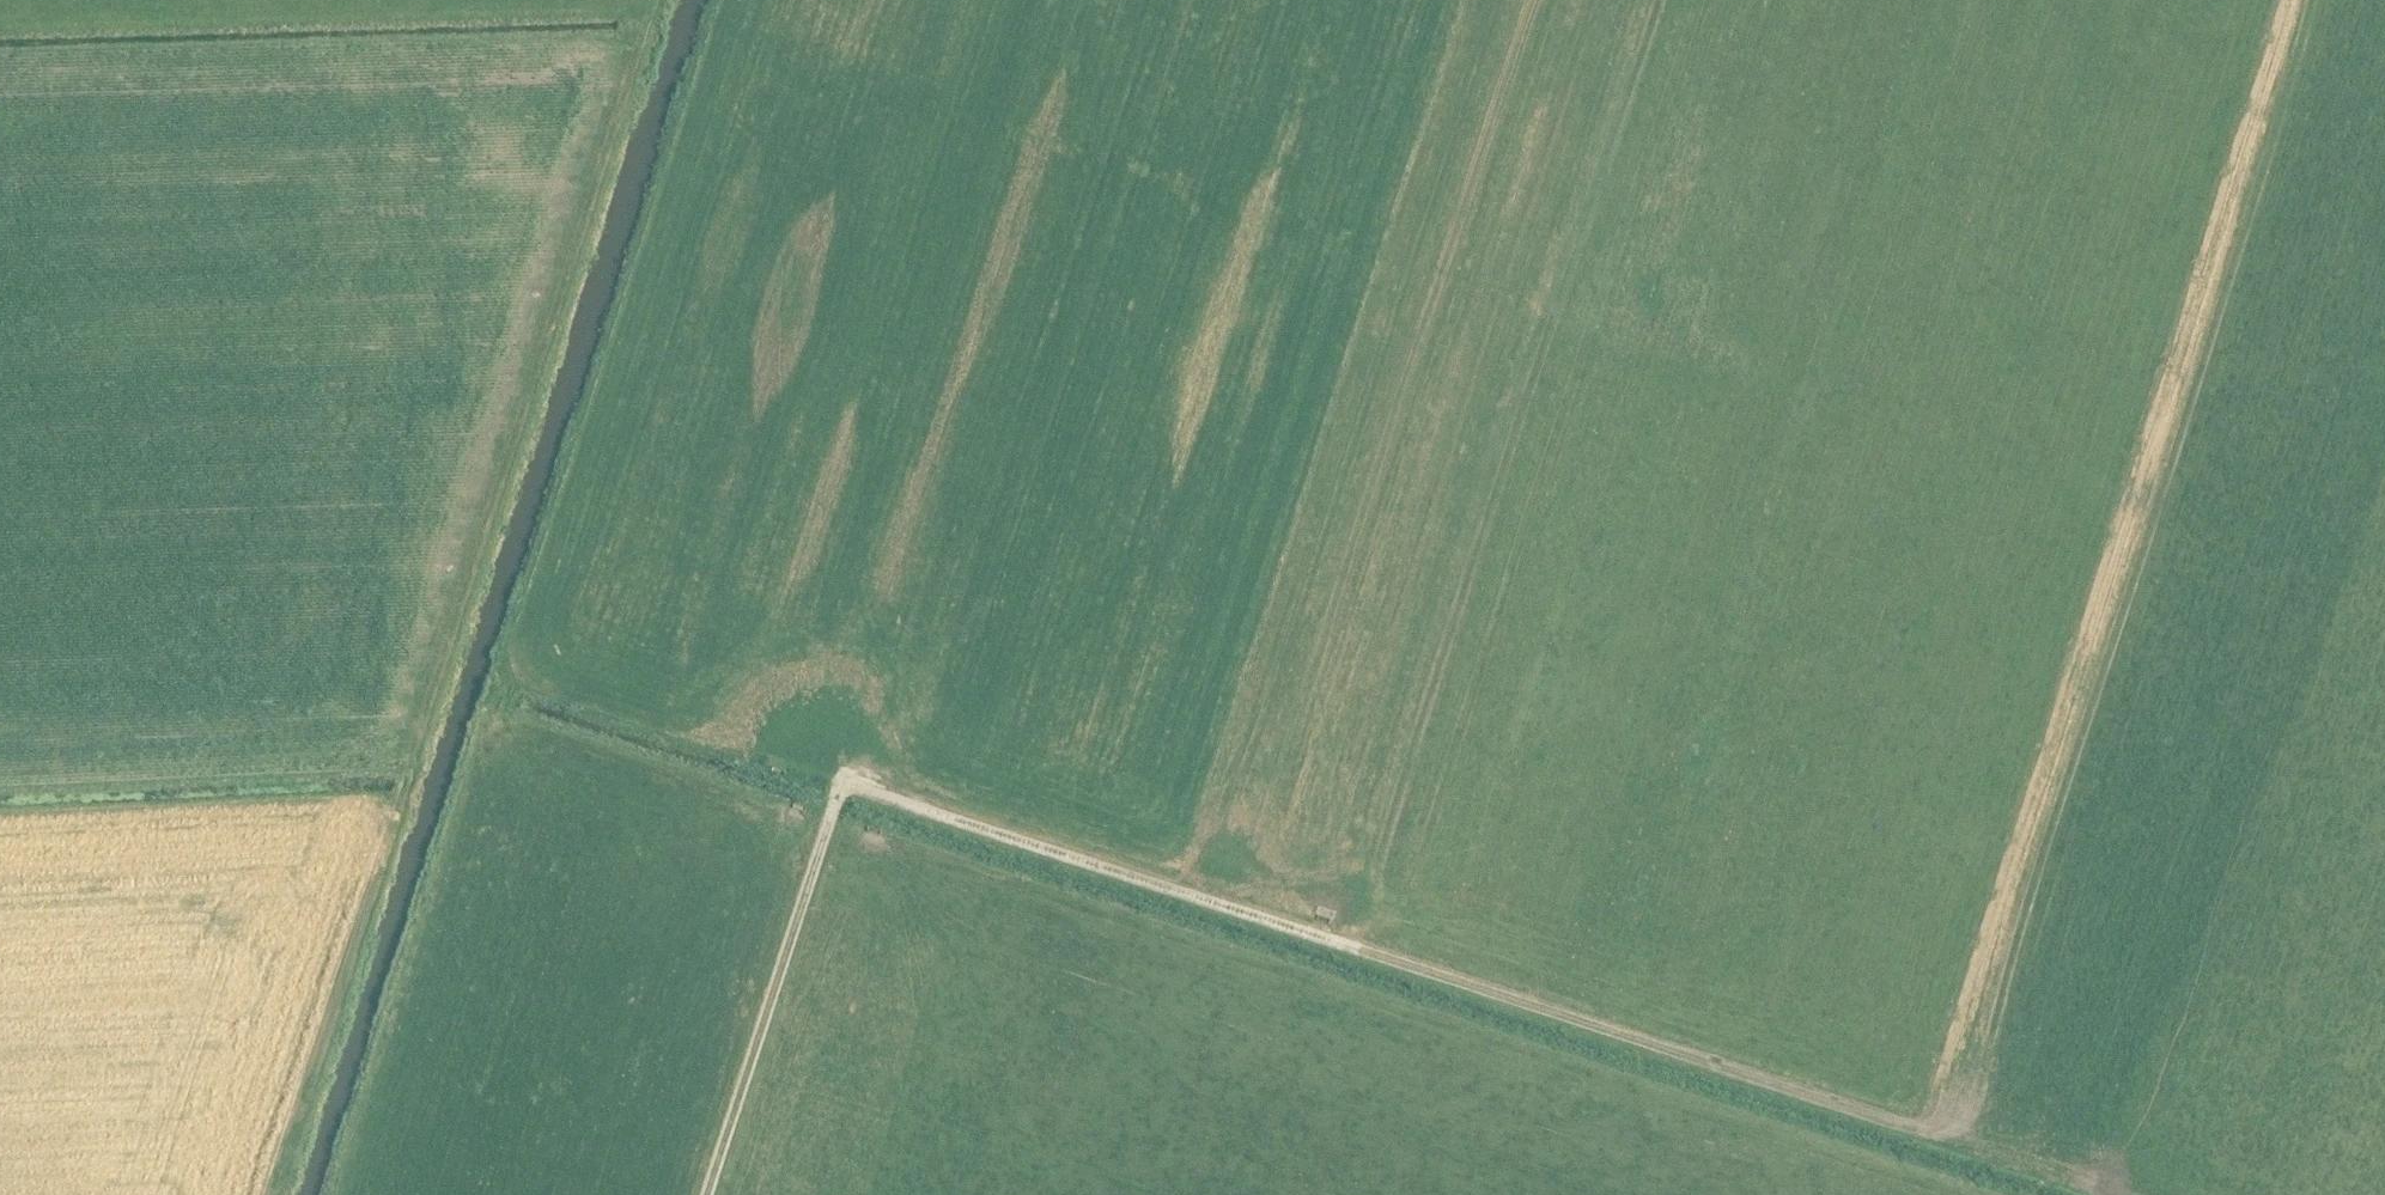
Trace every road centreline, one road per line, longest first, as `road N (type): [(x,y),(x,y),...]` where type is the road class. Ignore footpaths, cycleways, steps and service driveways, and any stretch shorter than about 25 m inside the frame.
road 1 (track): [(2118,1194),(843,782),(708,1194)]
road 2 (track): [(847,783),(857,737),(847,724),(825,715),(767,735),(705,733),(563,685),(539,666),(533,647),(532,624),(731,0)]

